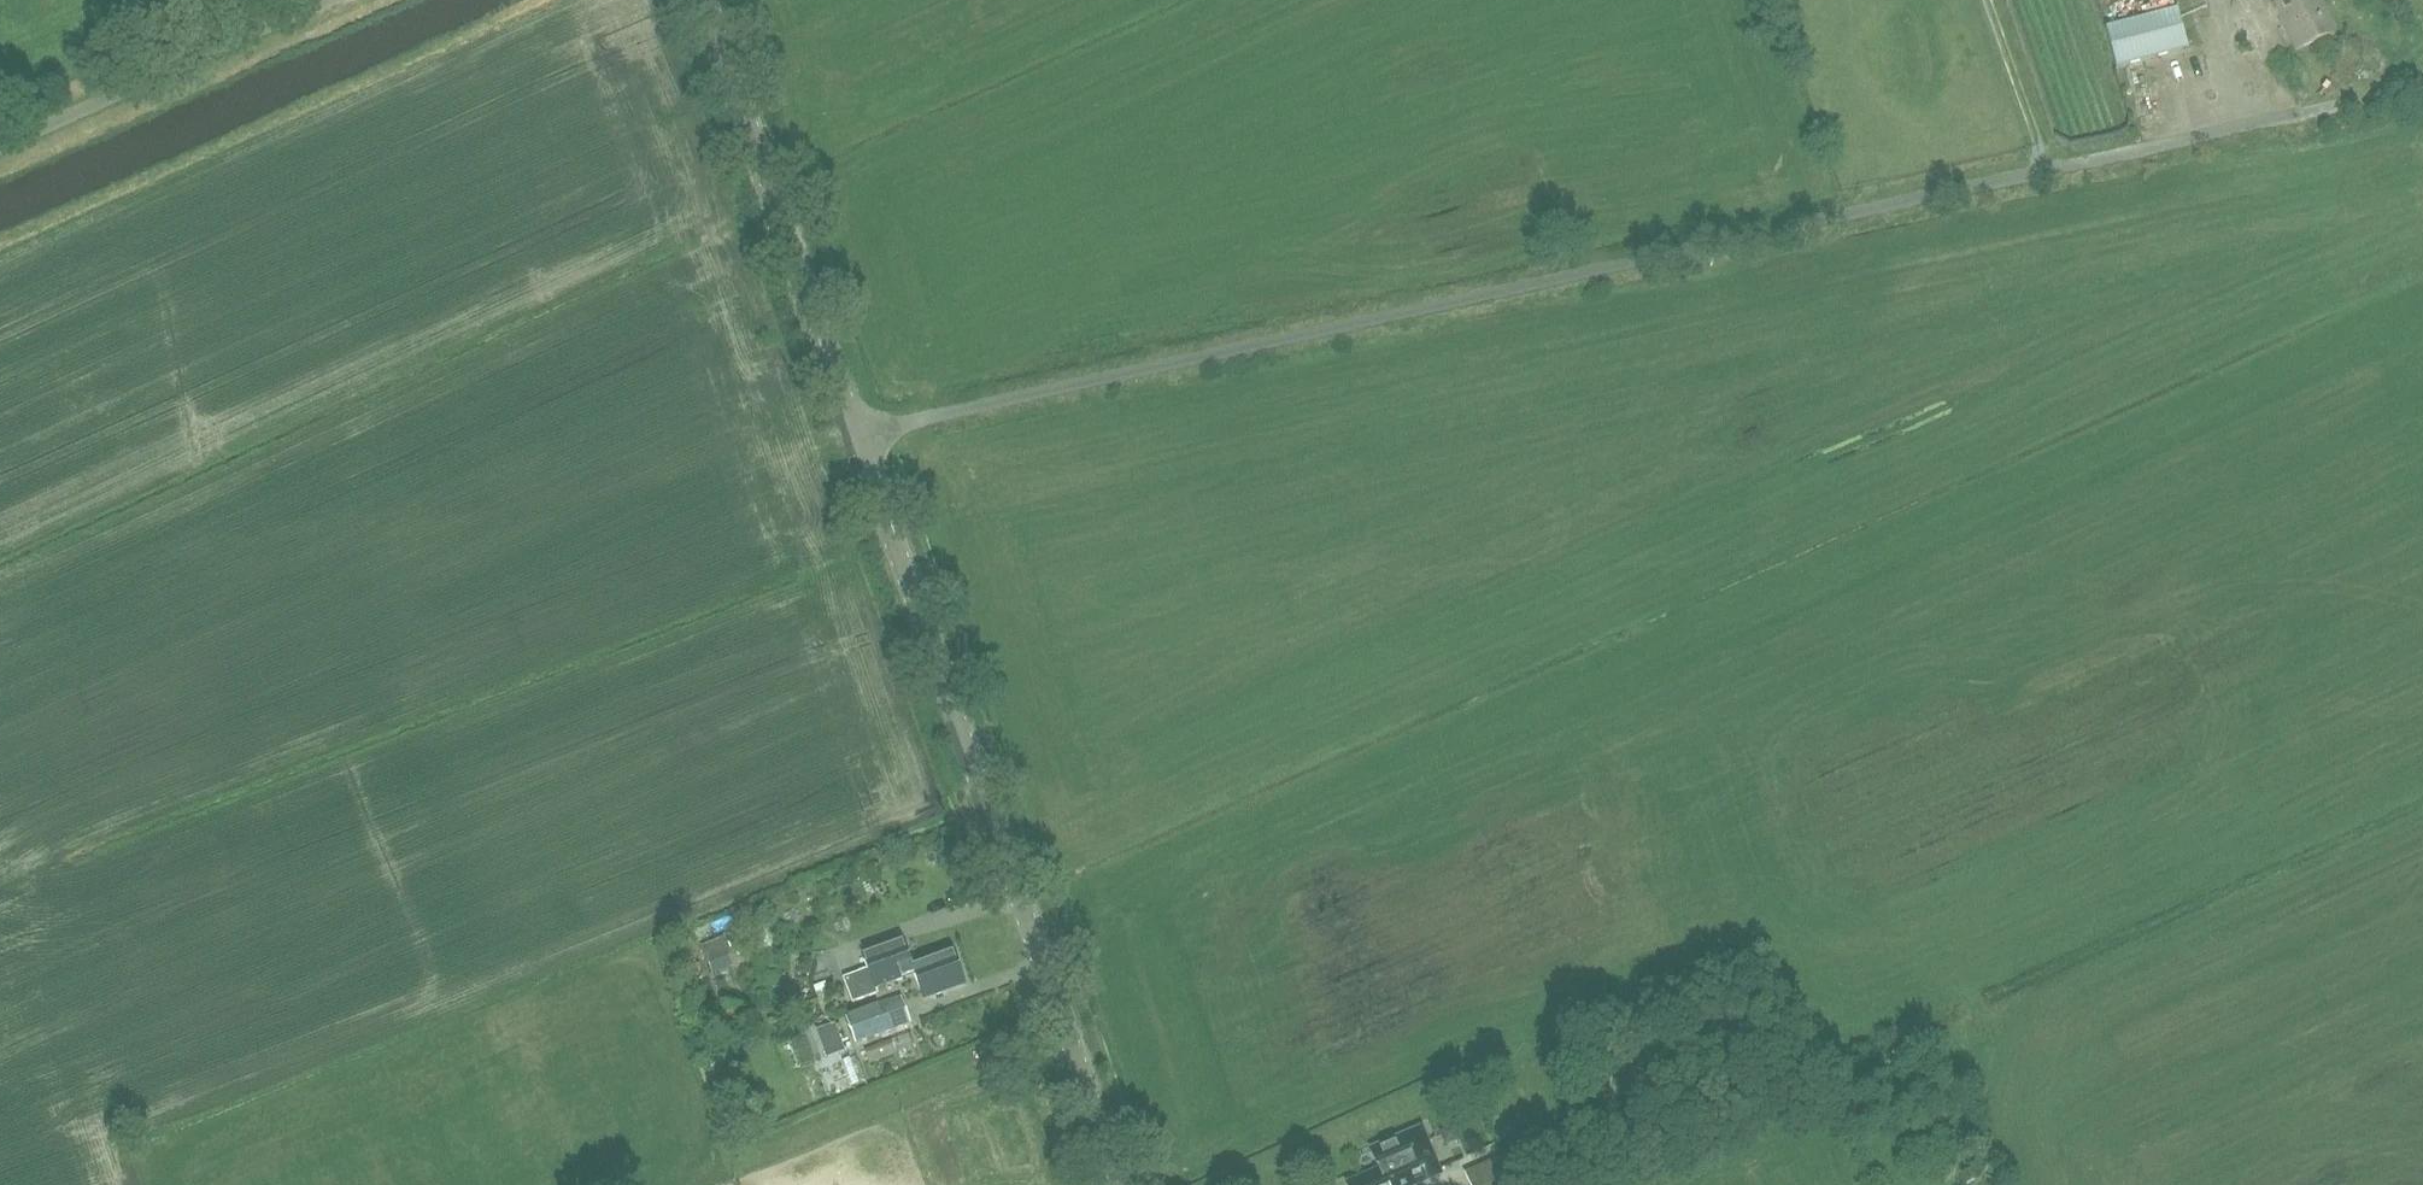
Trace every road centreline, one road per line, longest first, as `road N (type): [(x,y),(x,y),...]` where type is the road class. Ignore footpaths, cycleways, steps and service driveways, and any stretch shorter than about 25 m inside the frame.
road 1 (unclassified): [(863,438),(2287,119)]
road 2 (unclassified): [(1114,1184),(863,438)]
road 3 (unclassified): [(863,438),(706,0)]
road 4 (unclassified): [(0,148),(325,0)]

